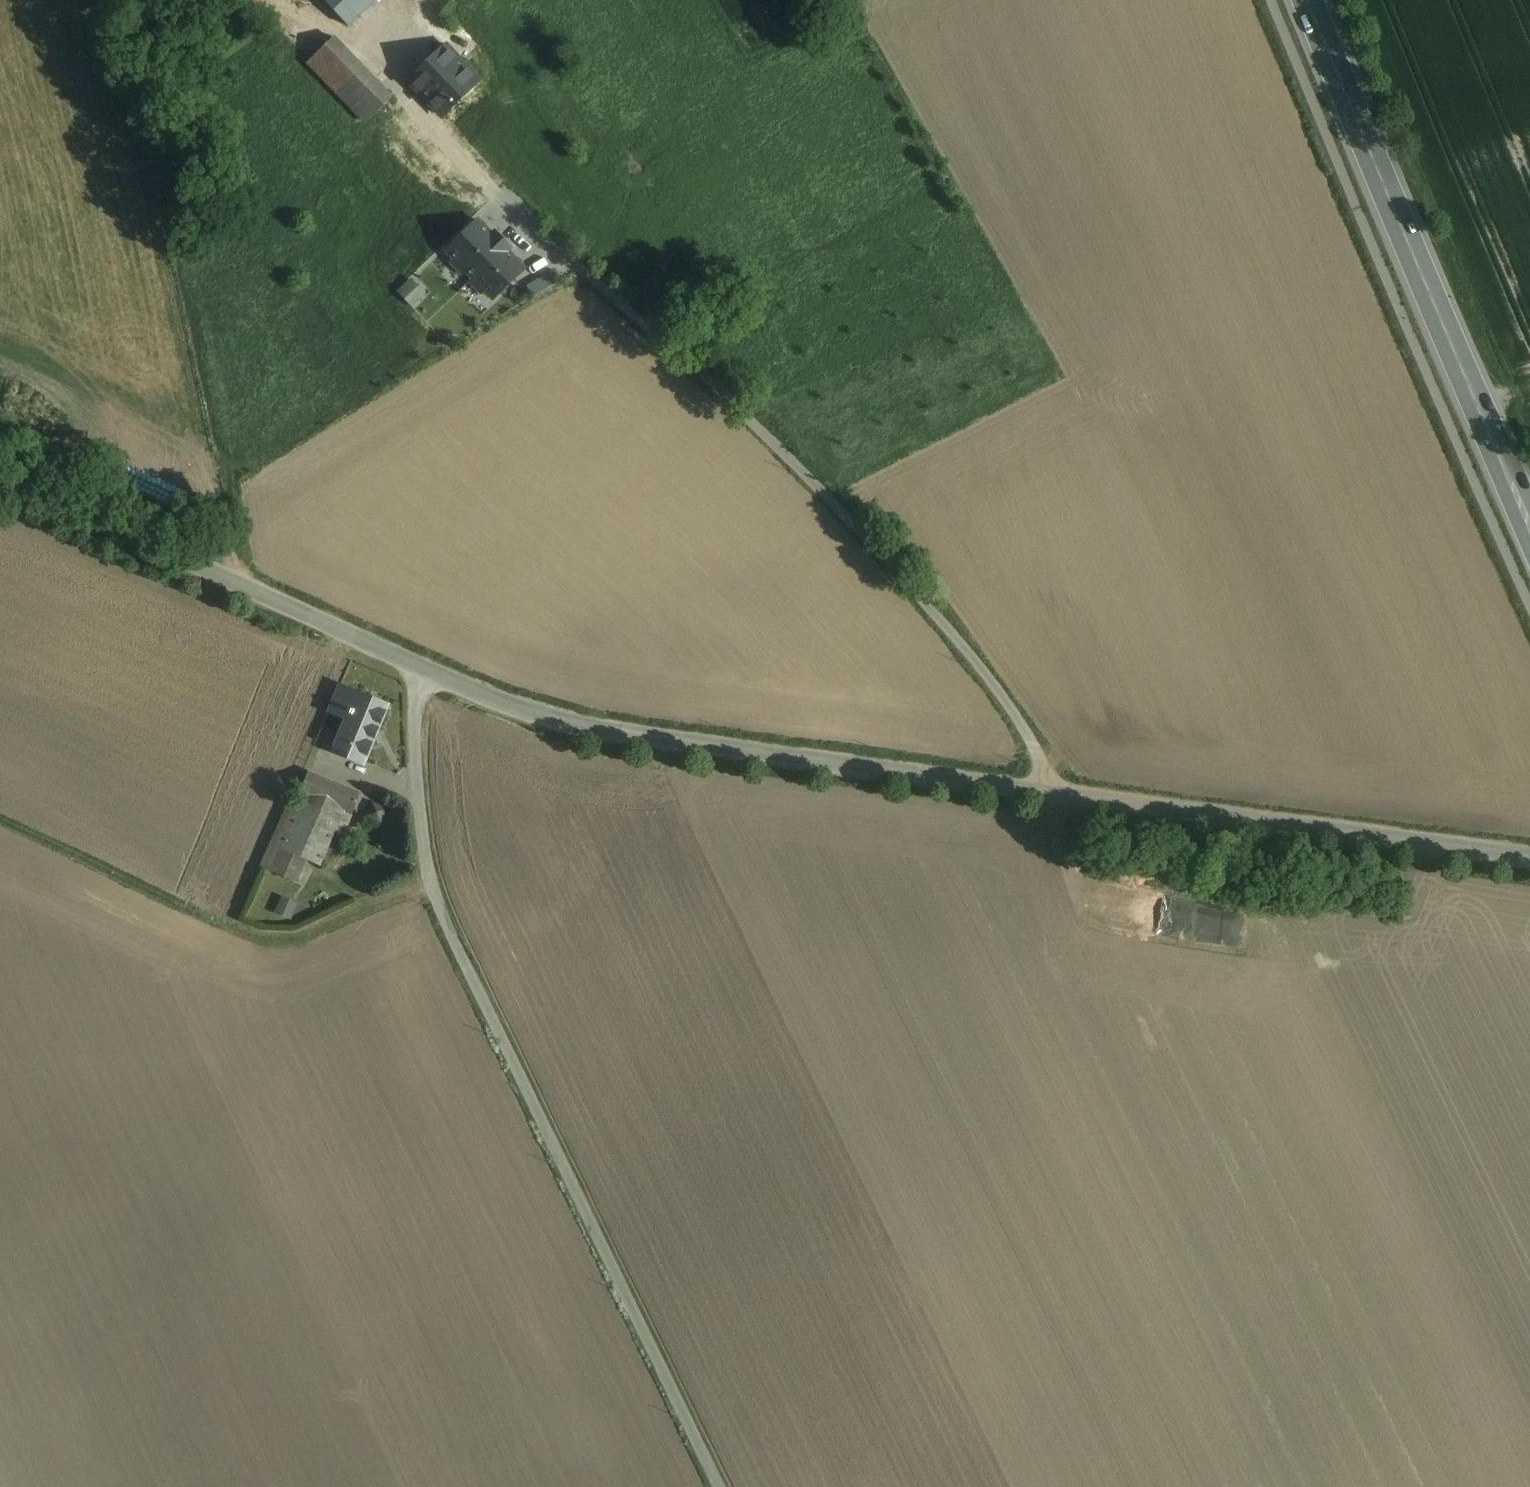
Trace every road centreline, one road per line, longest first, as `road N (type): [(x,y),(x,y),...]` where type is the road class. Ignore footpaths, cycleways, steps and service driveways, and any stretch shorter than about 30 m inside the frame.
road 1 (unclassified): [(413,666),(589,727),(1529,857)]
road 2 (unclassified): [(413,666),(417,790),(435,902),(718,1486)]
road 3 (primary): [(1306,0),(1529,528)]
road 4 (unclassified): [(0,475),(413,666)]

